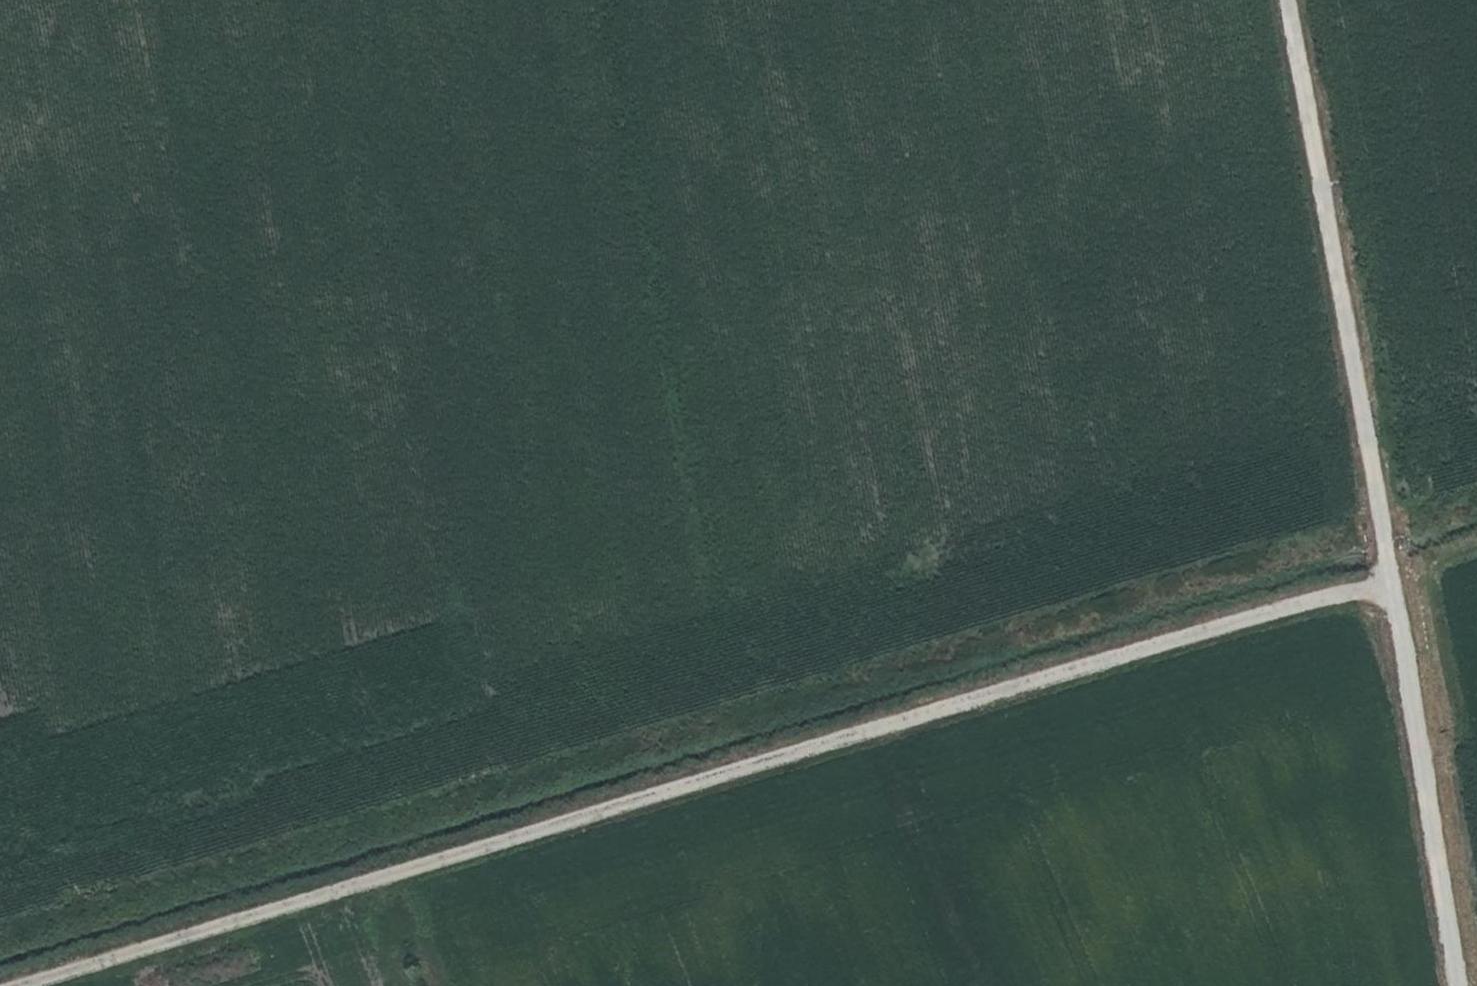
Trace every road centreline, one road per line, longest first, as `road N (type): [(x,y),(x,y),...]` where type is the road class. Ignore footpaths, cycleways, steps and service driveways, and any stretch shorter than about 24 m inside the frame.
road 1 (track): [(25,985),(1388,592)]
road 2 (track): [(1455,985),(1284,0)]

